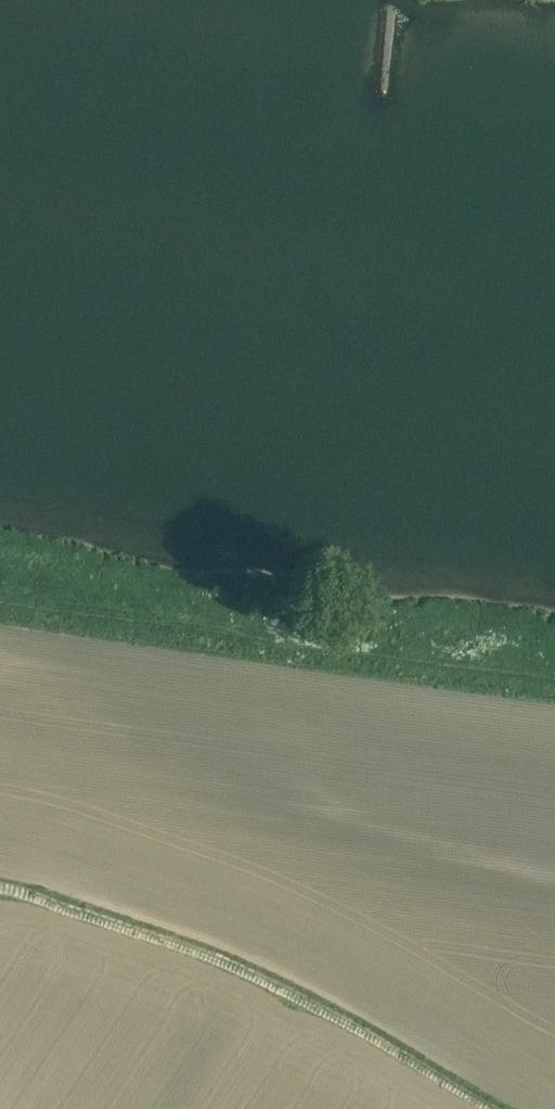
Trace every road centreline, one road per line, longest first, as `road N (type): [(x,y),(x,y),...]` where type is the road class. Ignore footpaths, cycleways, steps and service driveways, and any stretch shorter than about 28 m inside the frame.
road 1 (track): [(0,887),(256,978),(493,1108)]

